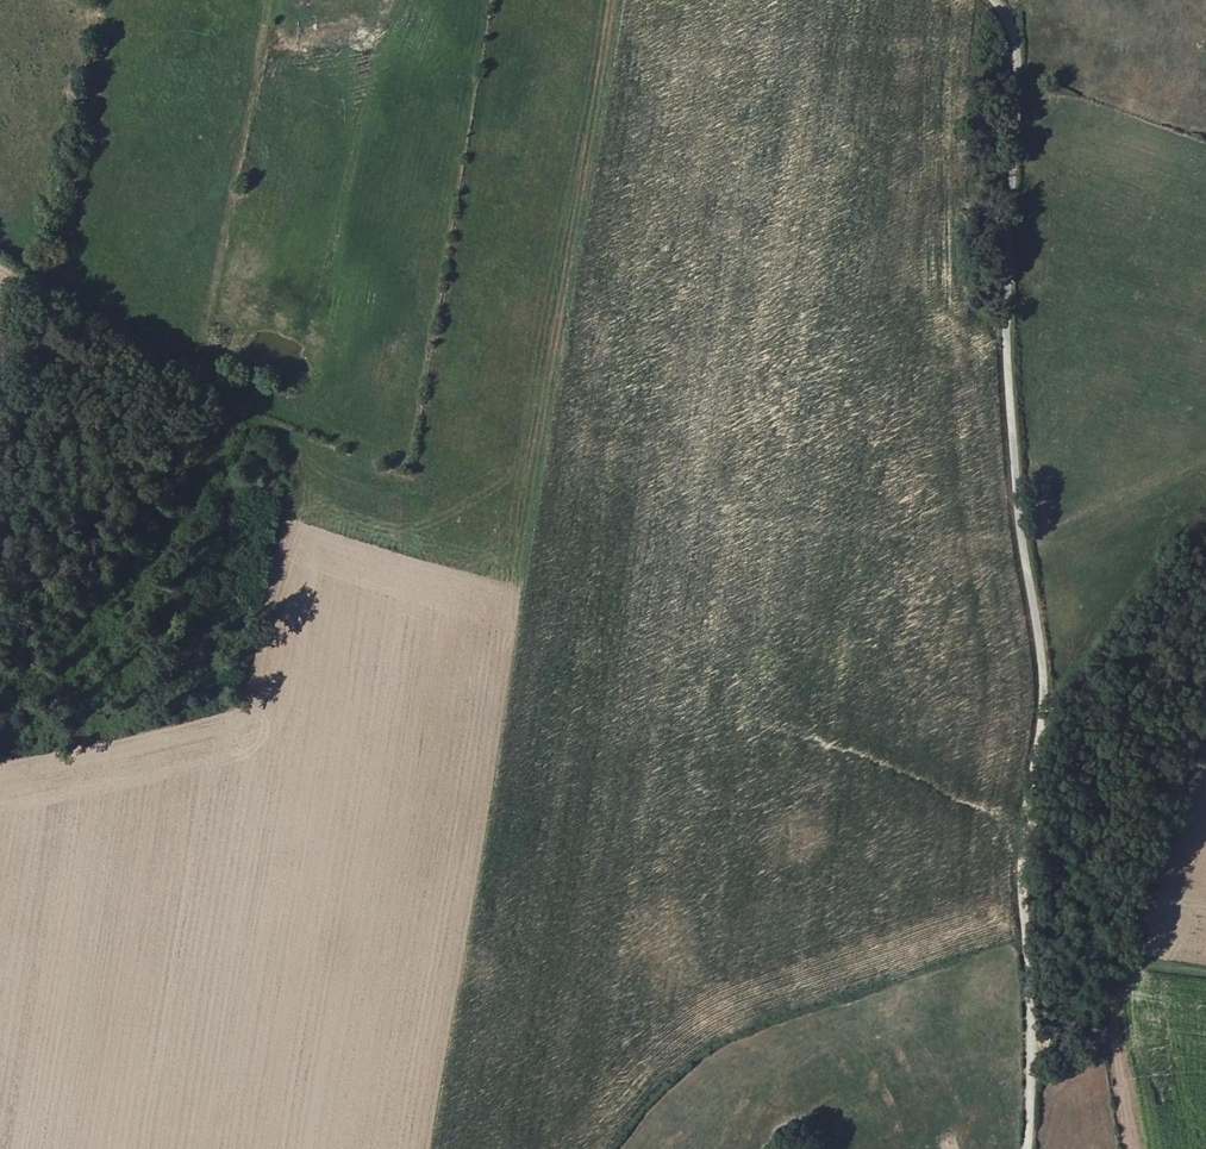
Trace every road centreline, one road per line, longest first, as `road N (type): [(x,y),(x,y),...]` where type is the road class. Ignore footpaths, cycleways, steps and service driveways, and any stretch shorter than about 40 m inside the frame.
road 1 (unclassified): [(988,0),(1015,35),(1001,308),(1018,554),(1045,710),(1021,918),(1032,1113),(1024,1148)]

